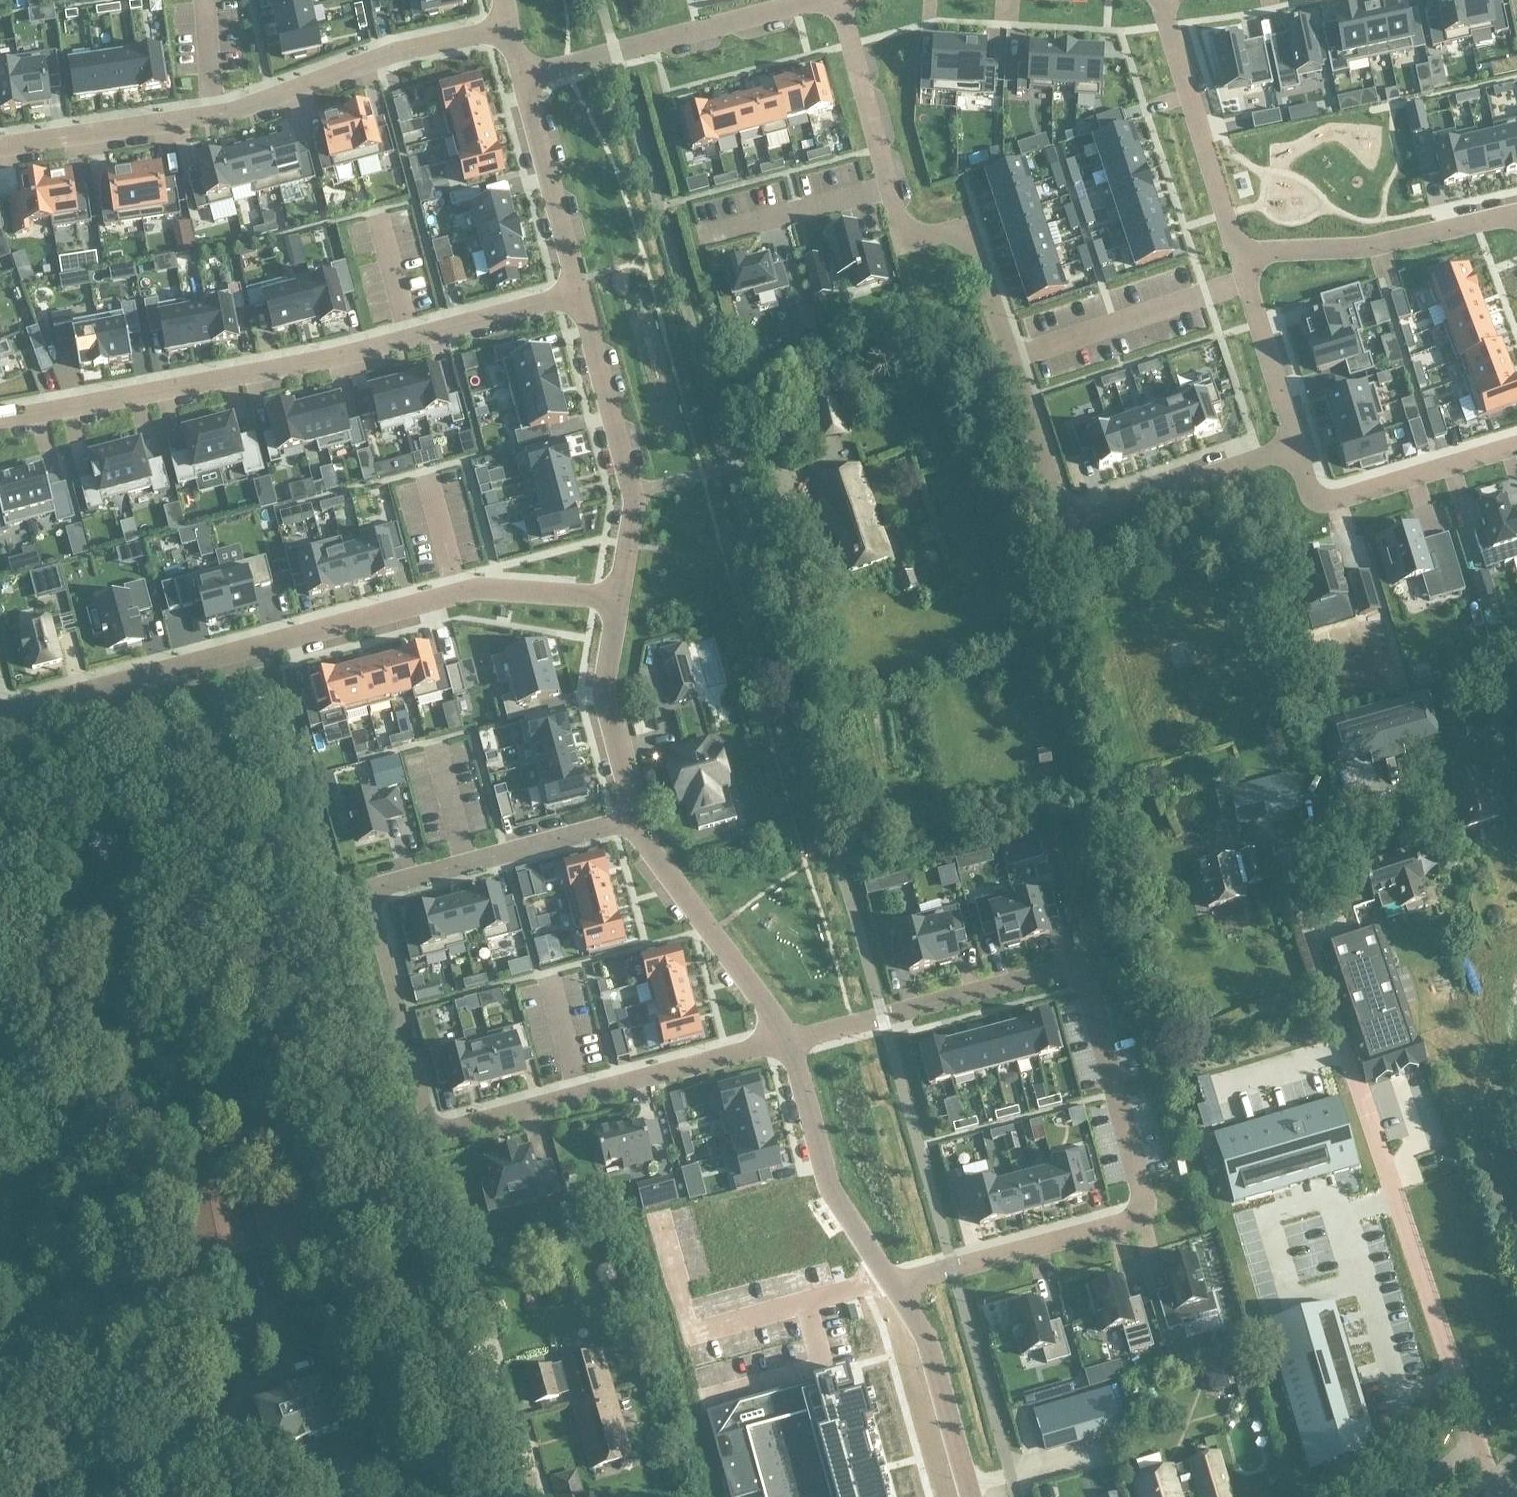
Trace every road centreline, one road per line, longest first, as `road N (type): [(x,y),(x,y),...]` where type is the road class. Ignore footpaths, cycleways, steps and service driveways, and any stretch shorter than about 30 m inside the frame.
road 1 (residential): [(895,1283),(1137,1217),(1144,1208),(1090,997),(1055,974),(1035,976),(788,1042)]
road 2 (residential): [(1291,452),(1096,519),(1074,518),(1061,504),(964,224),(900,228),(883,188)]
road 3 (residential): [(618,598),(468,591),(0,712)]
road 4 (residential): [(0,421),(336,357),(580,292)]
road 5 (residential): [(0,145),(214,119),(394,52),(512,26)]
road 6 (residential): [(788,1042),(451,1123)]
road 7 (residential): [(522,77),(813,0)]
road 8 (residential): [(1516,215),(1359,248),(1236,251)]
road 9 (residential): [(633,817),(366,894)]
road 10 (residential): [(788,1042),(633,817)]
road 11 (residential): [(895,1283),(830,1188),(788,1042)]
road 12 (residential): [(1291,452),(1320,503),(1516,445)]
road 13 (residential): [(1160,0),(1236,251)]
road 14 (residential): [(970,1496),(924,1335),(895,1283)]
road 15 (residential): [(633,817),(602,687),(618,598)]
road 16 (residential): [(580,292),(522,77)]
road 17 (residential): [(1236,251),(1291,452)]
road 18 (residential): [(631,494),(580,292)]
road 19 (residential): [(883,188),(838,0)]
road 20 (residential): [(724,229),(883,188)]

